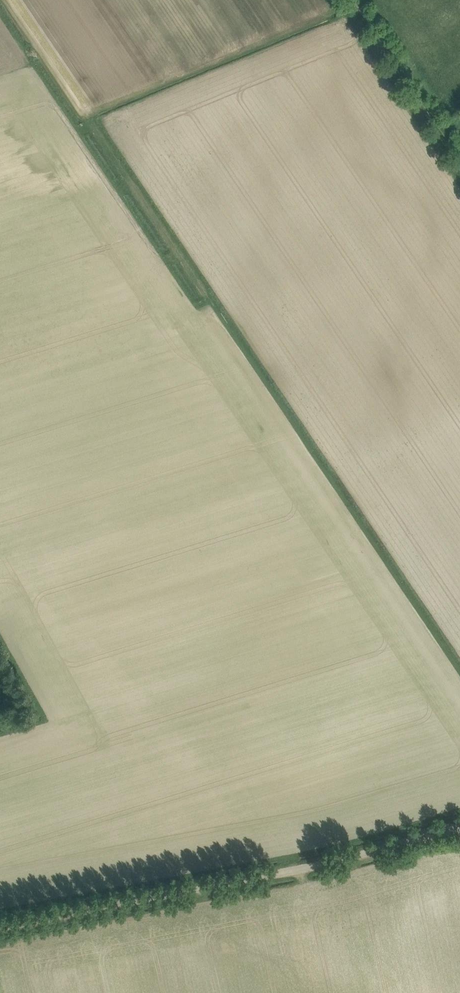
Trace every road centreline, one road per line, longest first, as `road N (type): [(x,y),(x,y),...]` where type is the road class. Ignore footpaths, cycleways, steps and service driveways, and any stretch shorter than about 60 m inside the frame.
road 1 (track): [(0,921),(155,893),(459,818)]
road 2 (track): [(348,0),(459,163)]

